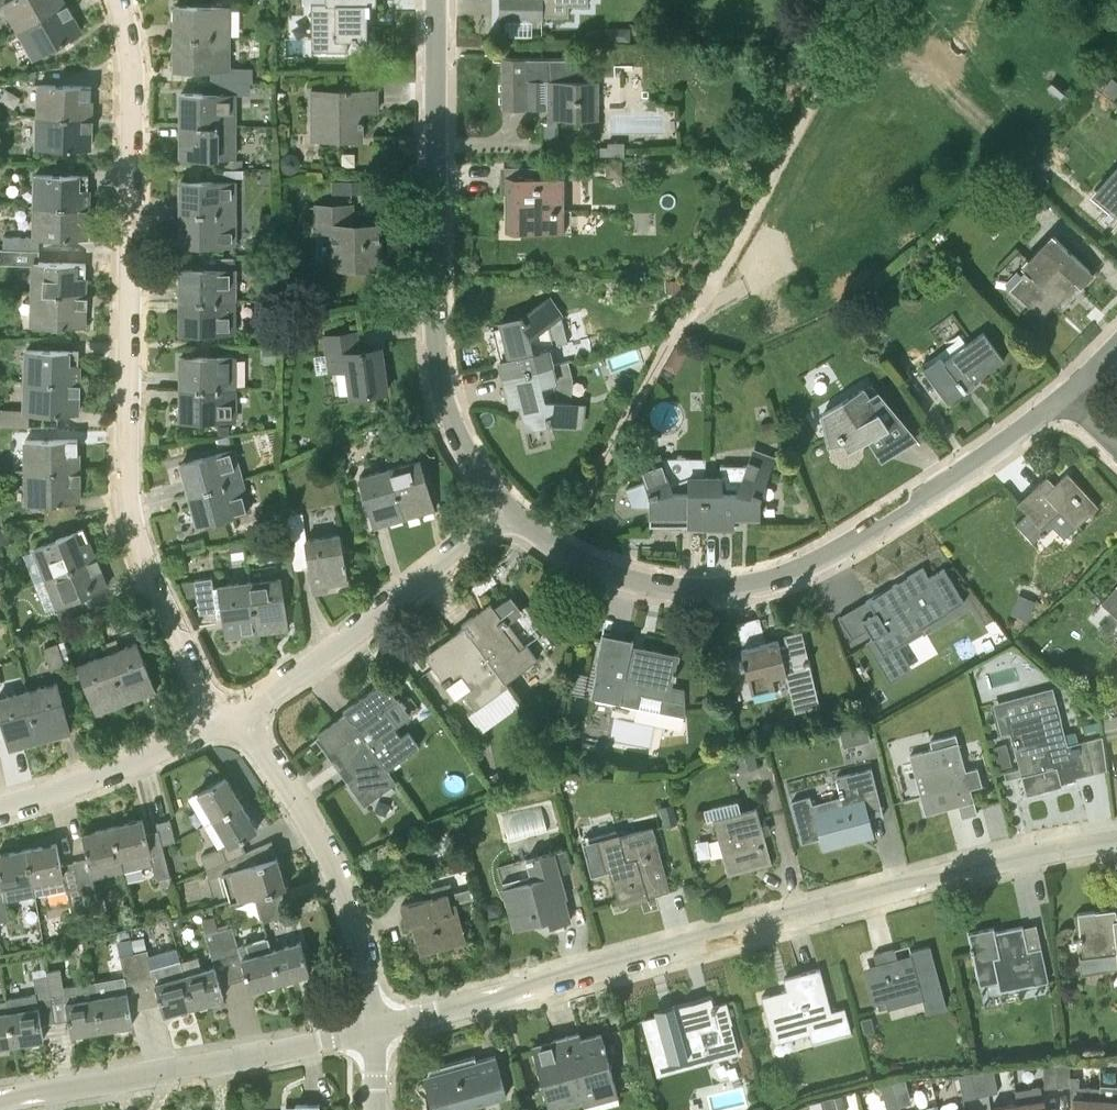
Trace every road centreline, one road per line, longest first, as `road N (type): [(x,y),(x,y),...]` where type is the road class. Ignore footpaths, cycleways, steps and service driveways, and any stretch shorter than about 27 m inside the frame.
road 1 (residential): [(374,1029),(965,864),(1116,836)]
road 2 (residential): [(229,718),(165,619),(124,521),(118,62),(107,0)]
road 3 (track): [(899,0),(808,105),(698,301),(665,343),(559,545)]
road 4 (residential): [(1059,394),(932,483),(747,582),(675,587),(611,575),(559,545)]
road 5 (residential): [(507,508),(467,459),(439,380),(436,0)]
road 6 (residential): [(0,1096),(374,1029)]
road 7 (residential): [(229,718),(329,653),(507,508)]
road 8 (residential): [(374,1029),(337,881),(229,718)]
road 9 (residential): [(229,718),(0,808)]

